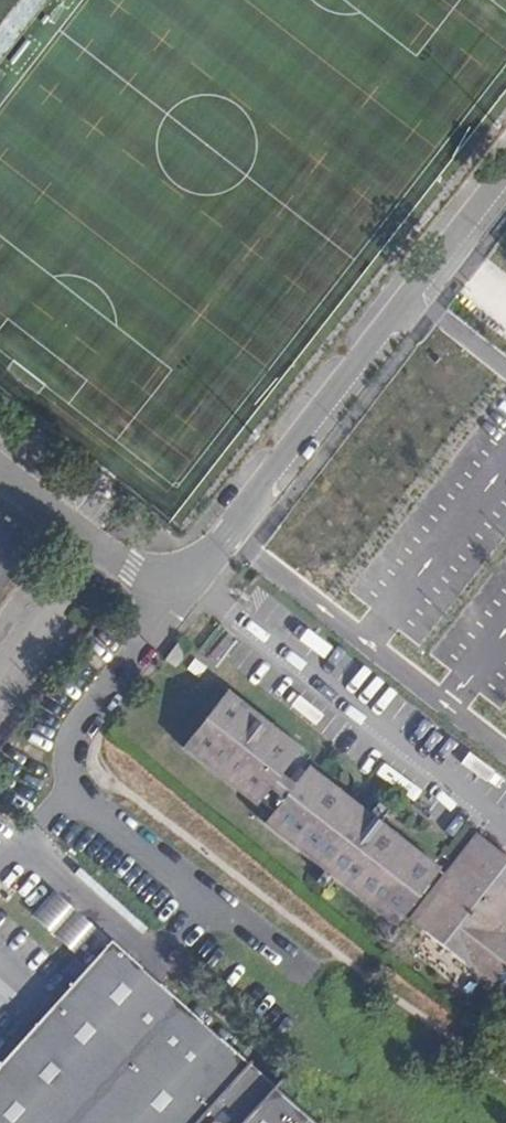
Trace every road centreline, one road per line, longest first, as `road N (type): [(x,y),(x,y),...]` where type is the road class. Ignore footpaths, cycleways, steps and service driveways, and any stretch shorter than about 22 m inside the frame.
road 1 (unclassified): [(177,602),(265,477),(505,176)]
road 2 (unclassified): [(177,602),(0,474)]

